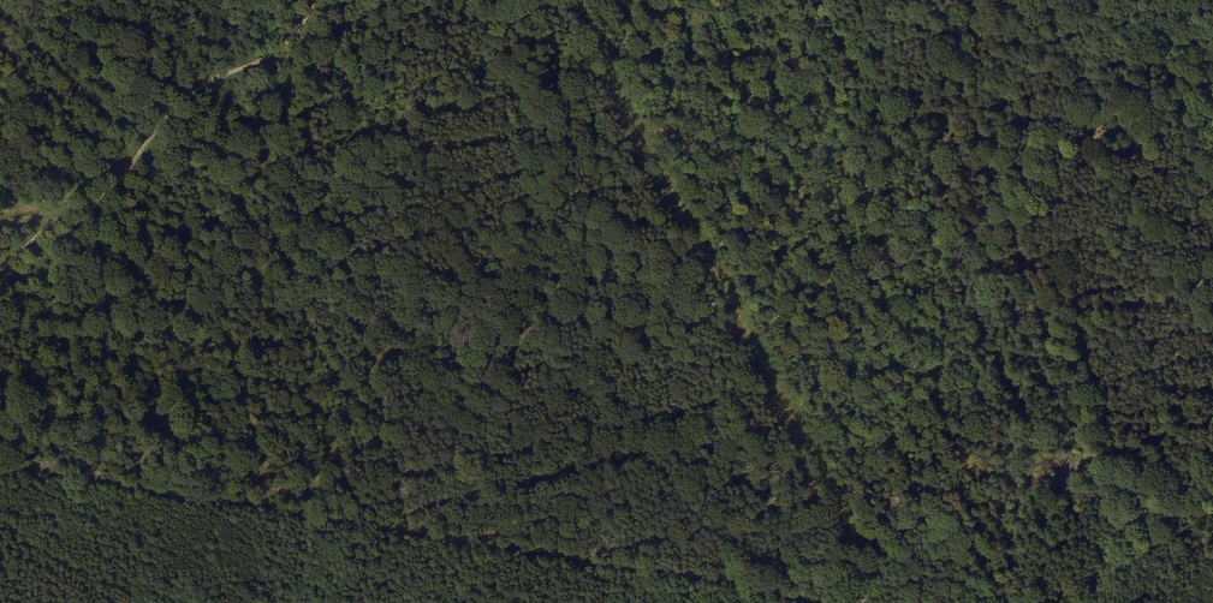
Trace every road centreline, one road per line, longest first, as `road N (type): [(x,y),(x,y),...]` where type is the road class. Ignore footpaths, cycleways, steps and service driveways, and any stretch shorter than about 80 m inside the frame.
road 1 (track): [(829,602),(0,463)]
road 2 (track): [(998,602),(948,522),(923,519),(873,541),(854,532),(578,0)]
road 3 (track): [(0,268),(61,218),(109,195),(195,91),(278,55),(313,0)]
road 4 (track): [(1078,602),(1212,523)]

